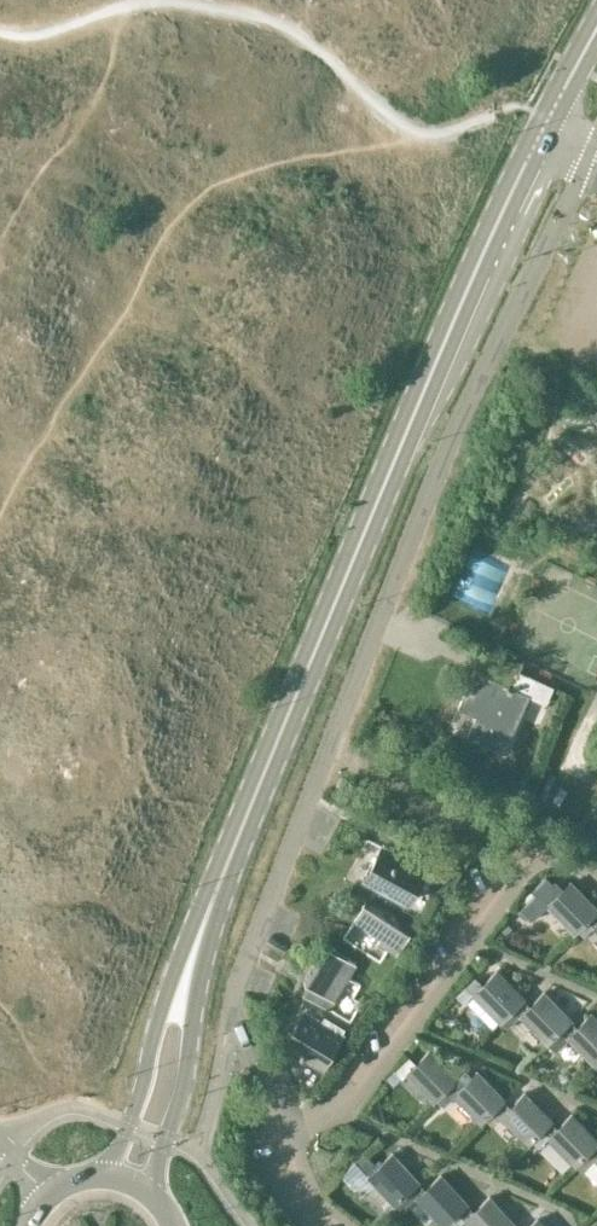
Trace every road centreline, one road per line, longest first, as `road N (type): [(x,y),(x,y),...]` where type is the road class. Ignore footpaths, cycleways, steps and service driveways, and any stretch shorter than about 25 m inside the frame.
road 1 (secondary): [(127,1177),(160,1091),(199,928),(546,120)]
road 2 (unclassified): [(229,1016),(242,965),(458,417),(589,153),(546,120)]

